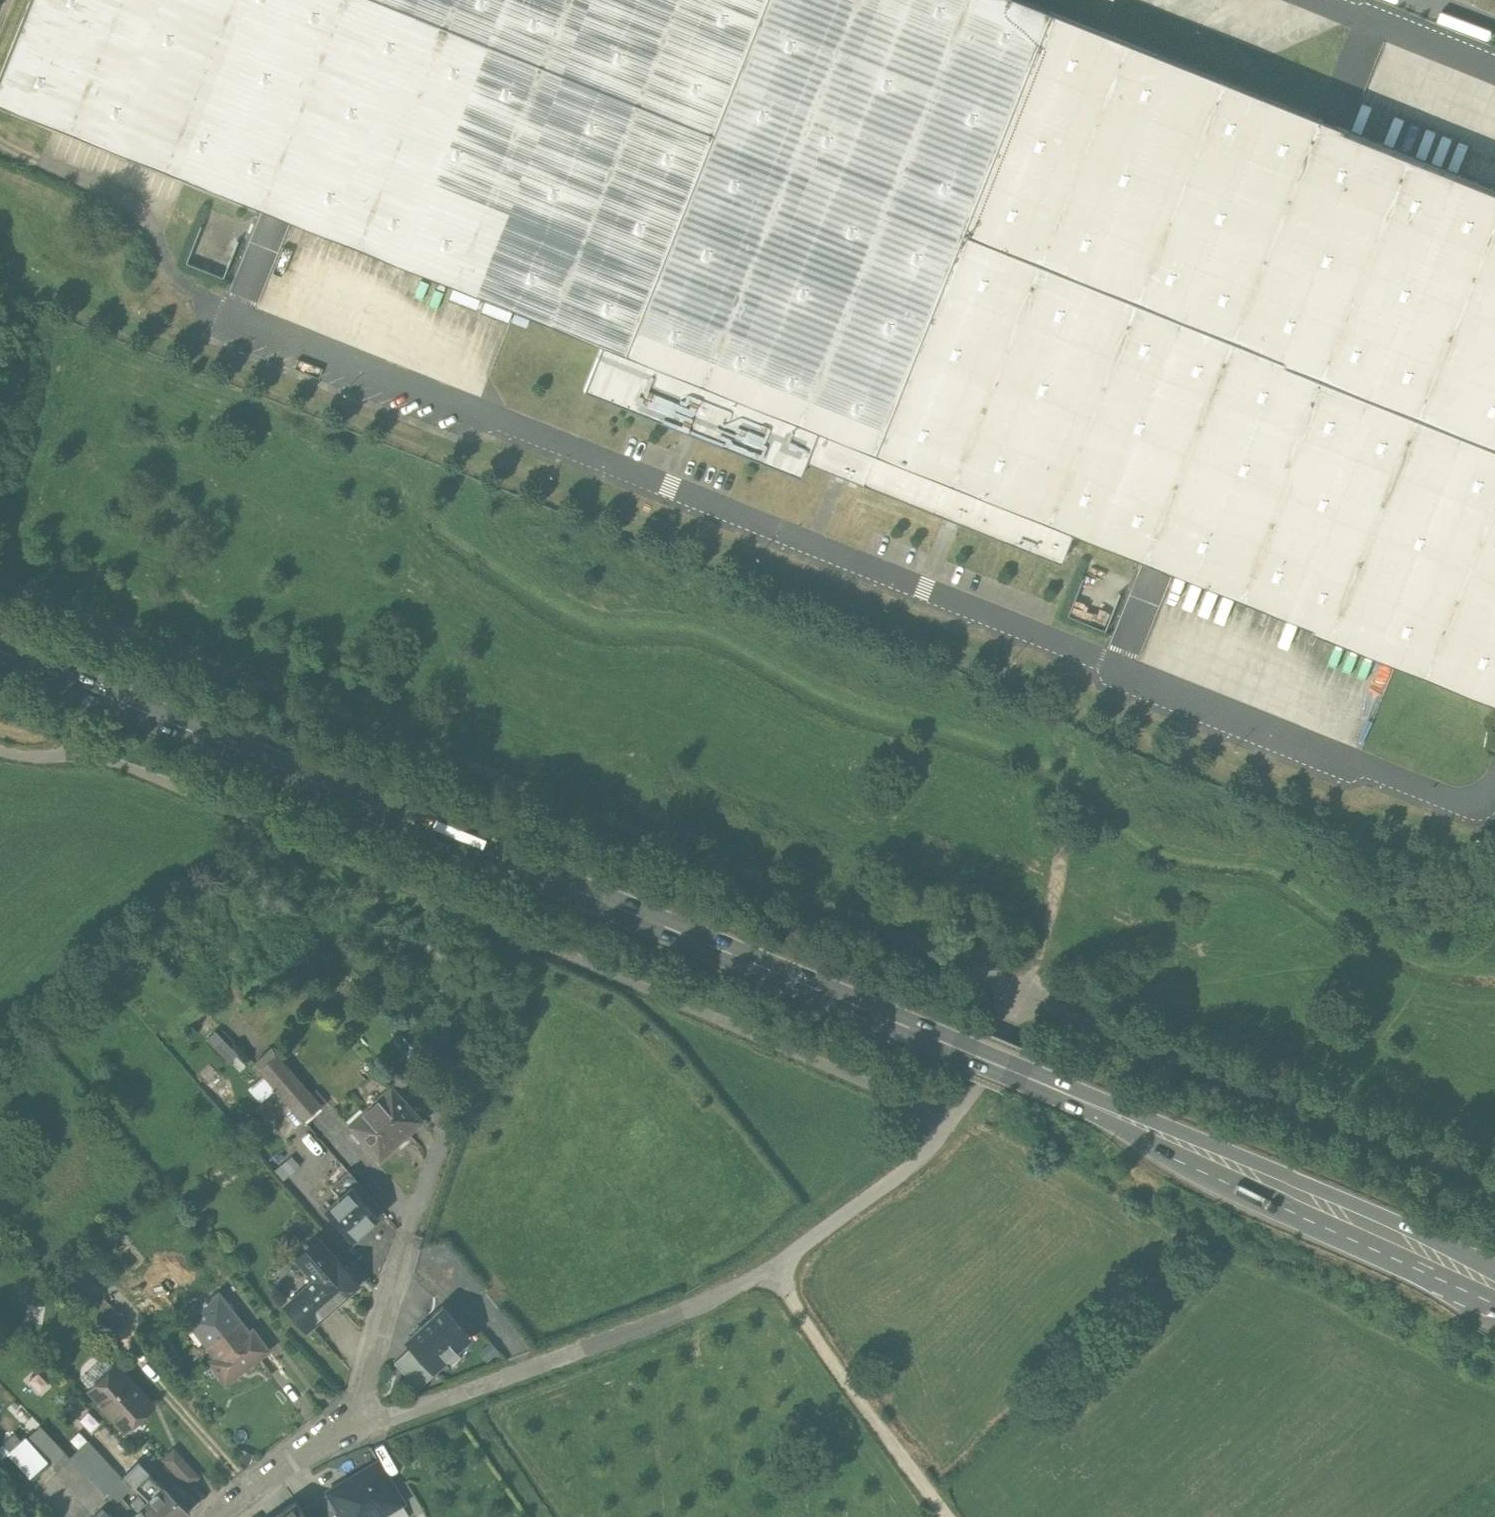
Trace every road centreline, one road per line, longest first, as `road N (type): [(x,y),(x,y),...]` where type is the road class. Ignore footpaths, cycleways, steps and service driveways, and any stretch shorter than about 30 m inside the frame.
road 1 (track): [(1494,1187),(0,579)]
road 2 (track): [(0,752),(93,758),(138,773),(828,1069),(949,1130)]
road 3 (track): [(356,1430),(708,1298),(878,1196),(965,1108),(1037,947),(1065,836)]
road 4 (primary): [(909,1019),(0,648)]
road 5 (primary): [(909,1019),(1494,1298)]
road 6 (primary): [(1494,1264),(1065,1074),(909,1019)]
road 7 (residential): [(218,1516),(294,1462),(356,1430),(407,1247)]
road 8 (track): [(945,1516),(773,1266)]
road 9 (track): [(65,758),(120,626)]

